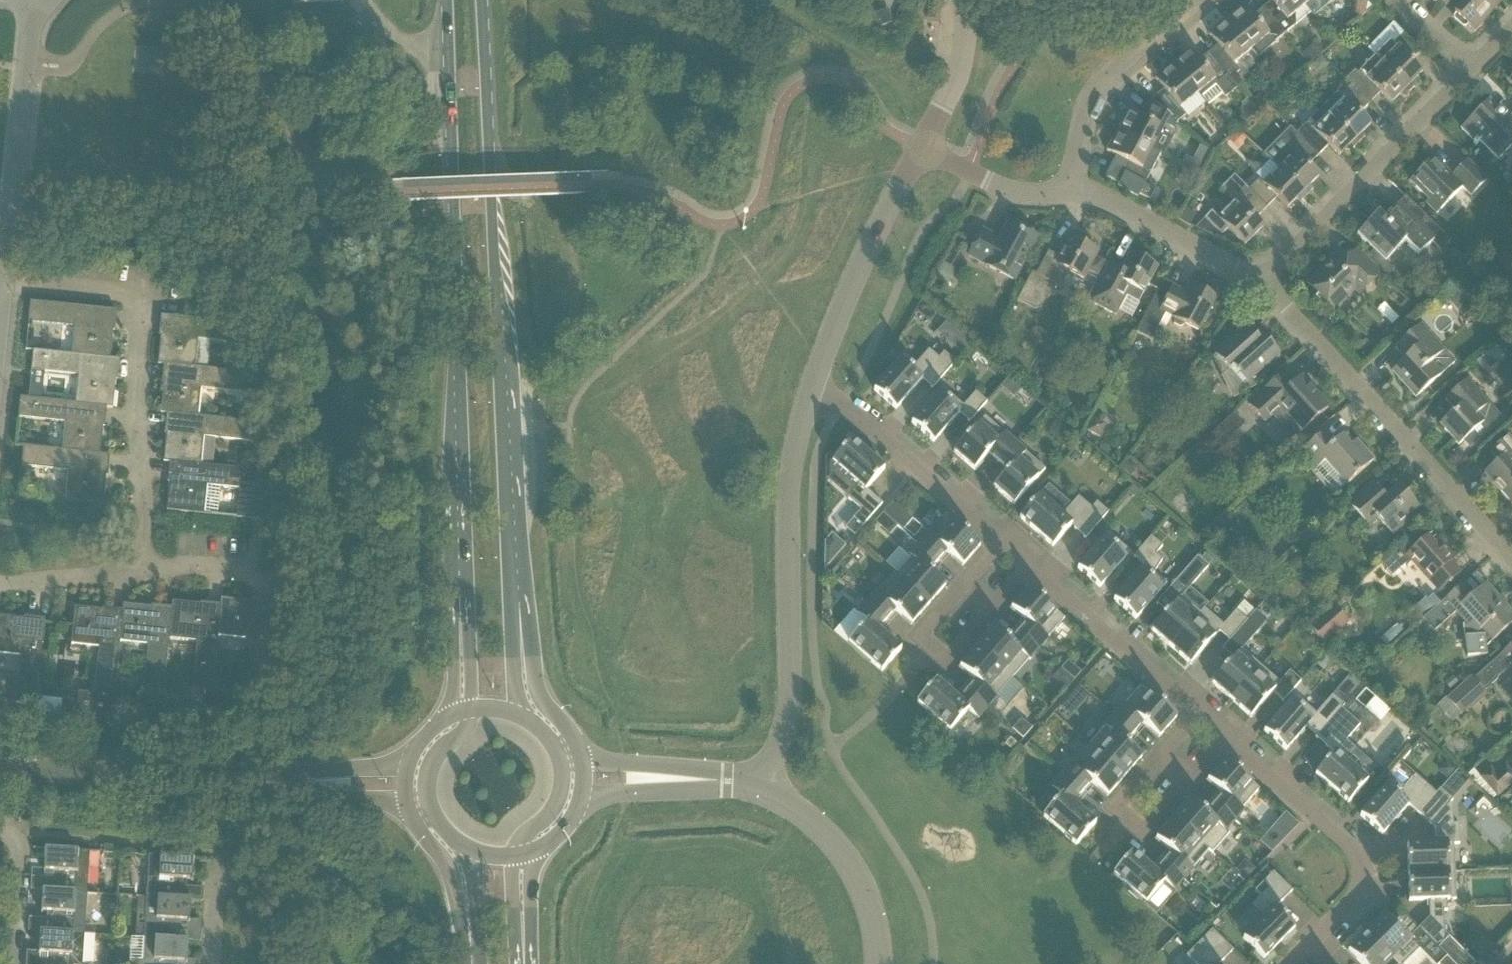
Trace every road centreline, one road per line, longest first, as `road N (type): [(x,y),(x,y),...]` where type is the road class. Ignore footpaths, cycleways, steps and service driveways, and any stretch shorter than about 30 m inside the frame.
road 1 (secondary): [(521,641),(482,0)]
road 2 (secondary): [(446,0),(459,598)]
road 3 (residential): [(148,573),(138,458),(146,295),(0,278)]
road 4 (unclassified): [(761,787),(788,711),(793,456),(815,374)]
road 5 (residential): [(1262,279),(1511,548)]
road 6 (residential): [(1035,560),(944,666),(913,637),(1005,532)]
road 7 (residential): [(1466,66),(1262,279)]
road 8 (tertiary): [(0,769),(292,784)]
road 9 (residential): [(0,271),(25,67),(42,8)]
road 10 (residential): [(1035,560),(1226,724)]
road 11 (unclassified): [(815,374),(921,147)]
road 12 (residential): [(1071,197),(1083,110),(1094,94),(1200,0)]
road 13 (residential): [(815,374),(1005,532)]
road 14 (tertiary): [(879,963),(865,891),(837,844),(800,807),(761,787)]
road 15 (residential): [(1071,197),(1116,204),(1262,279)]
road 16 (residential): [(1226,724),(1356,841),(1364,870)]
road 17 (residential): [(1226,724),(1108,851)]
road 18 (residential): [(921,147),(997,186),(1071,197)]
road 19 (secondary): [(408,807),(448,868),(471,949)]
road 20 (residential): [(921,147),(962,65),(964,0)]
road 21 (residential): [(0,586),(148,573)]
road 22 (unclassified): [(13,963),(19,855),(0,830)]
road 23 (secondary): [(581,762),(542,702),(521,641)]
road 24 (residential): [(1289,963),(1350,902),(1364,870)]

